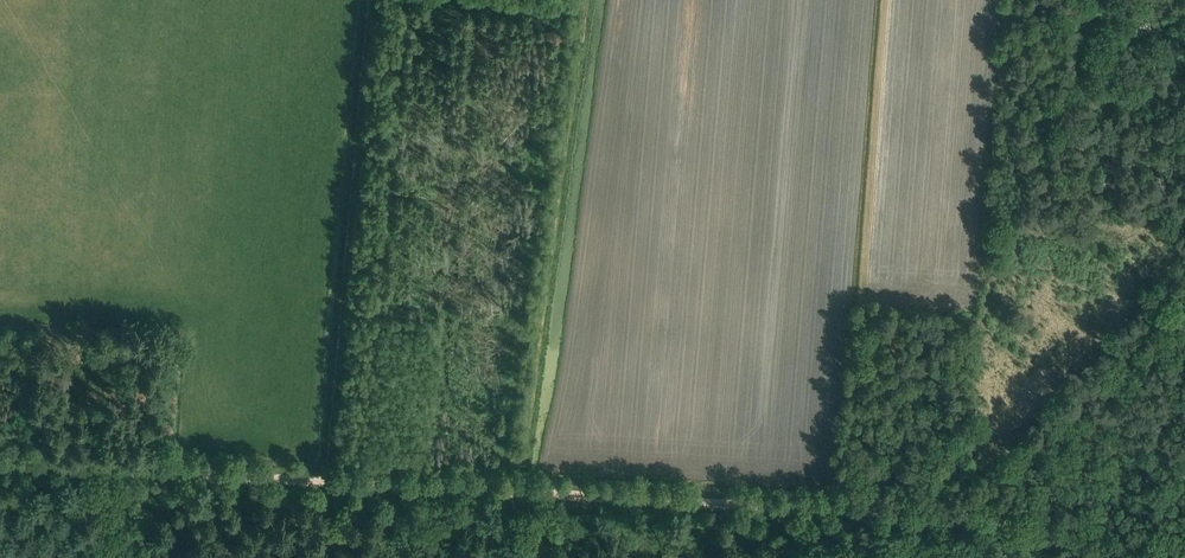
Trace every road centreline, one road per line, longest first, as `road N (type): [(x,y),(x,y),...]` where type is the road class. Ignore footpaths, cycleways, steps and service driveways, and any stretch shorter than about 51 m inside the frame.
road 1 (track): [(1098,557),(1062,539),(932,512),(519,490)]
road 2 (track): [(519,490),(0,462)]

